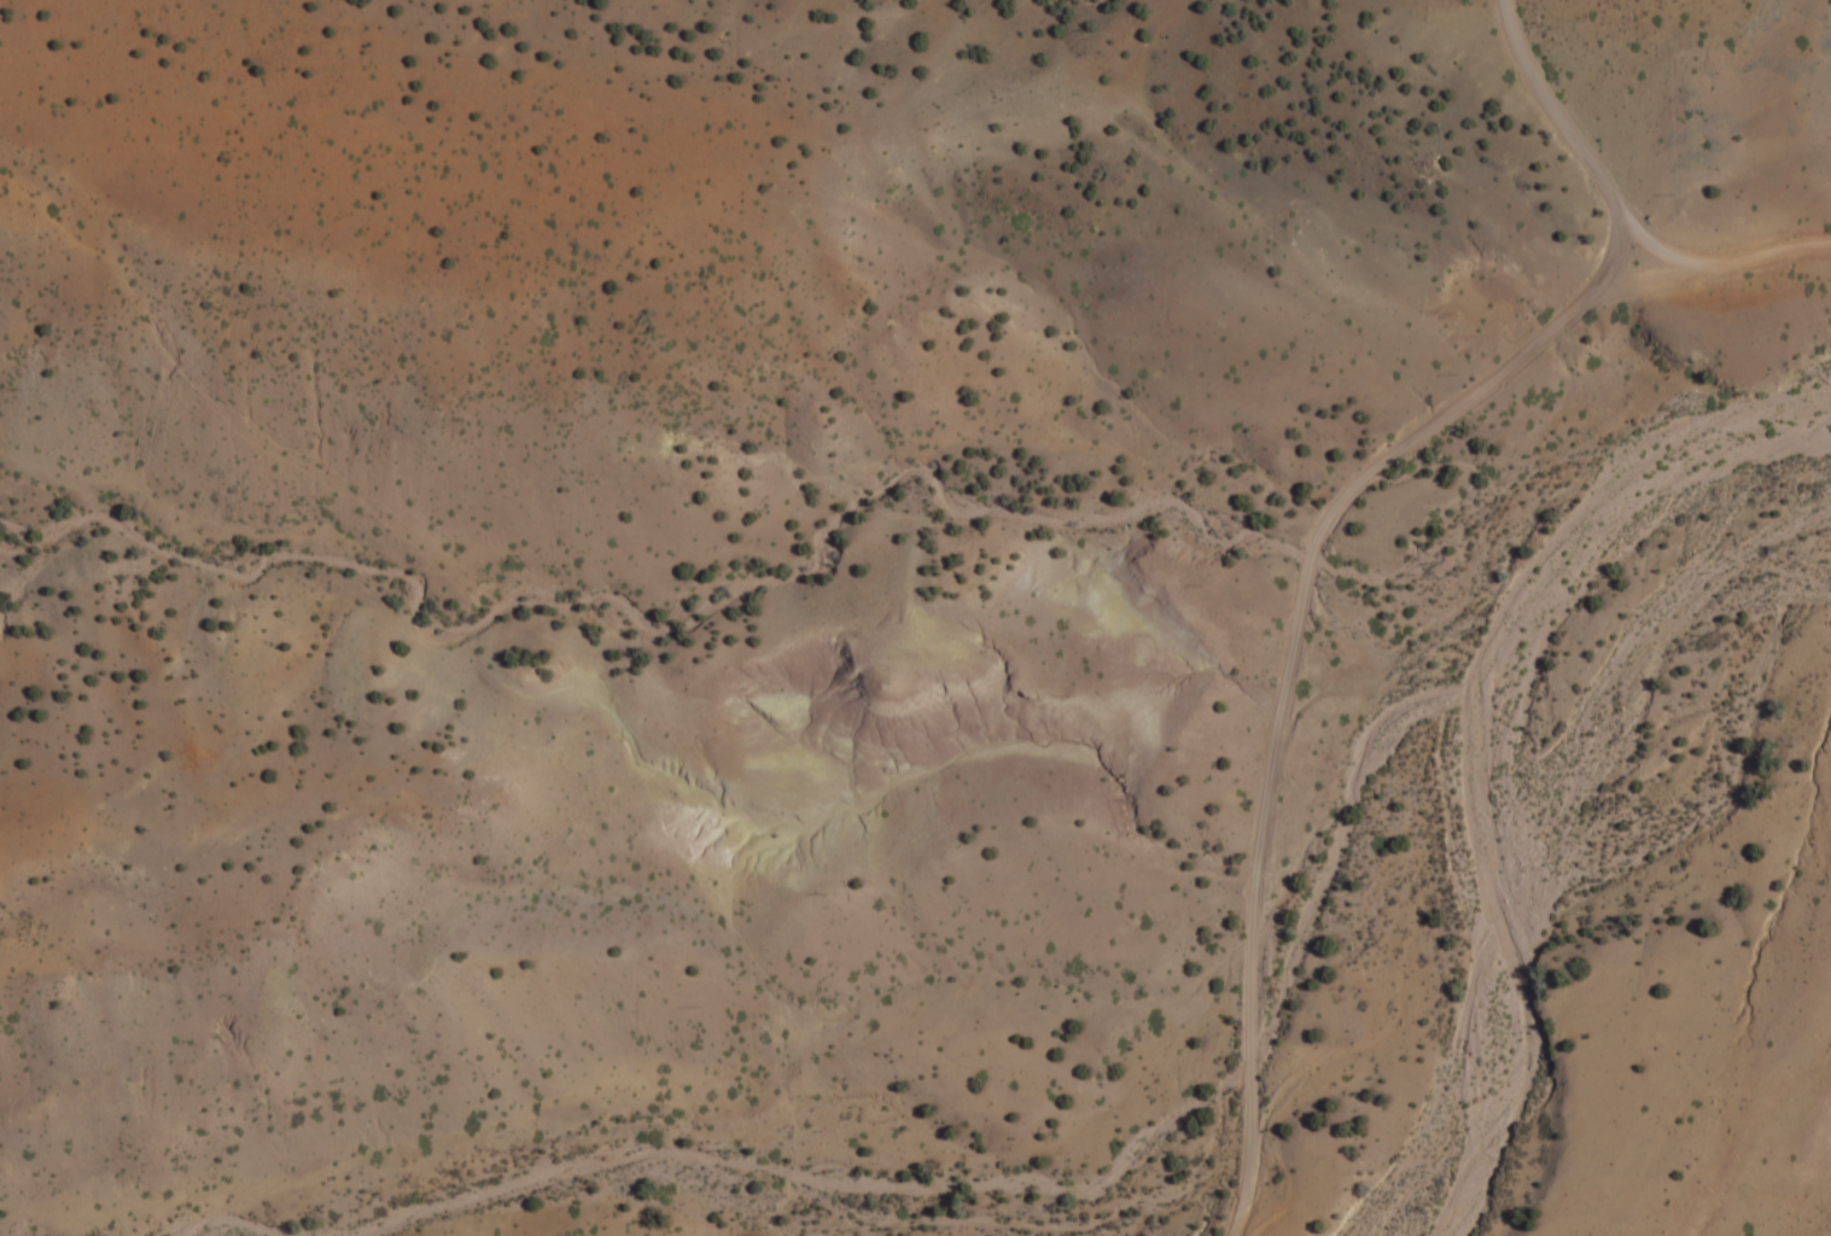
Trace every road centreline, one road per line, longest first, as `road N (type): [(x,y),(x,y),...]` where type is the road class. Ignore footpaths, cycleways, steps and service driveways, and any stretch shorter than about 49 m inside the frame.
road 1 (residential): [(1232,1235),(1247,1164),(1254,888),(1283,682),(1318,537),(1346,497),(1604,303),(1830,249)]
road 2 (residential): [(1639,229),(1528,43),(1518,0)]

